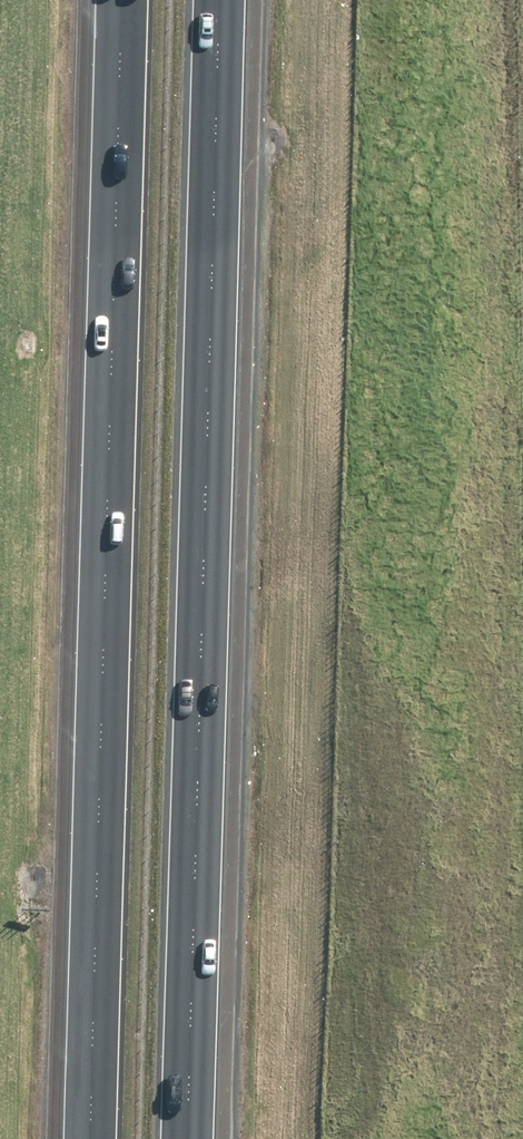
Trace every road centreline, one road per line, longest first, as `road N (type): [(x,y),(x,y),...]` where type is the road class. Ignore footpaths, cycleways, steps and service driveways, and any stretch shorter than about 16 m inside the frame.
road 1 (motorway): [(87,1138),(120,0)]
road 2 (motorway): [(221,0),(192,1138)]

